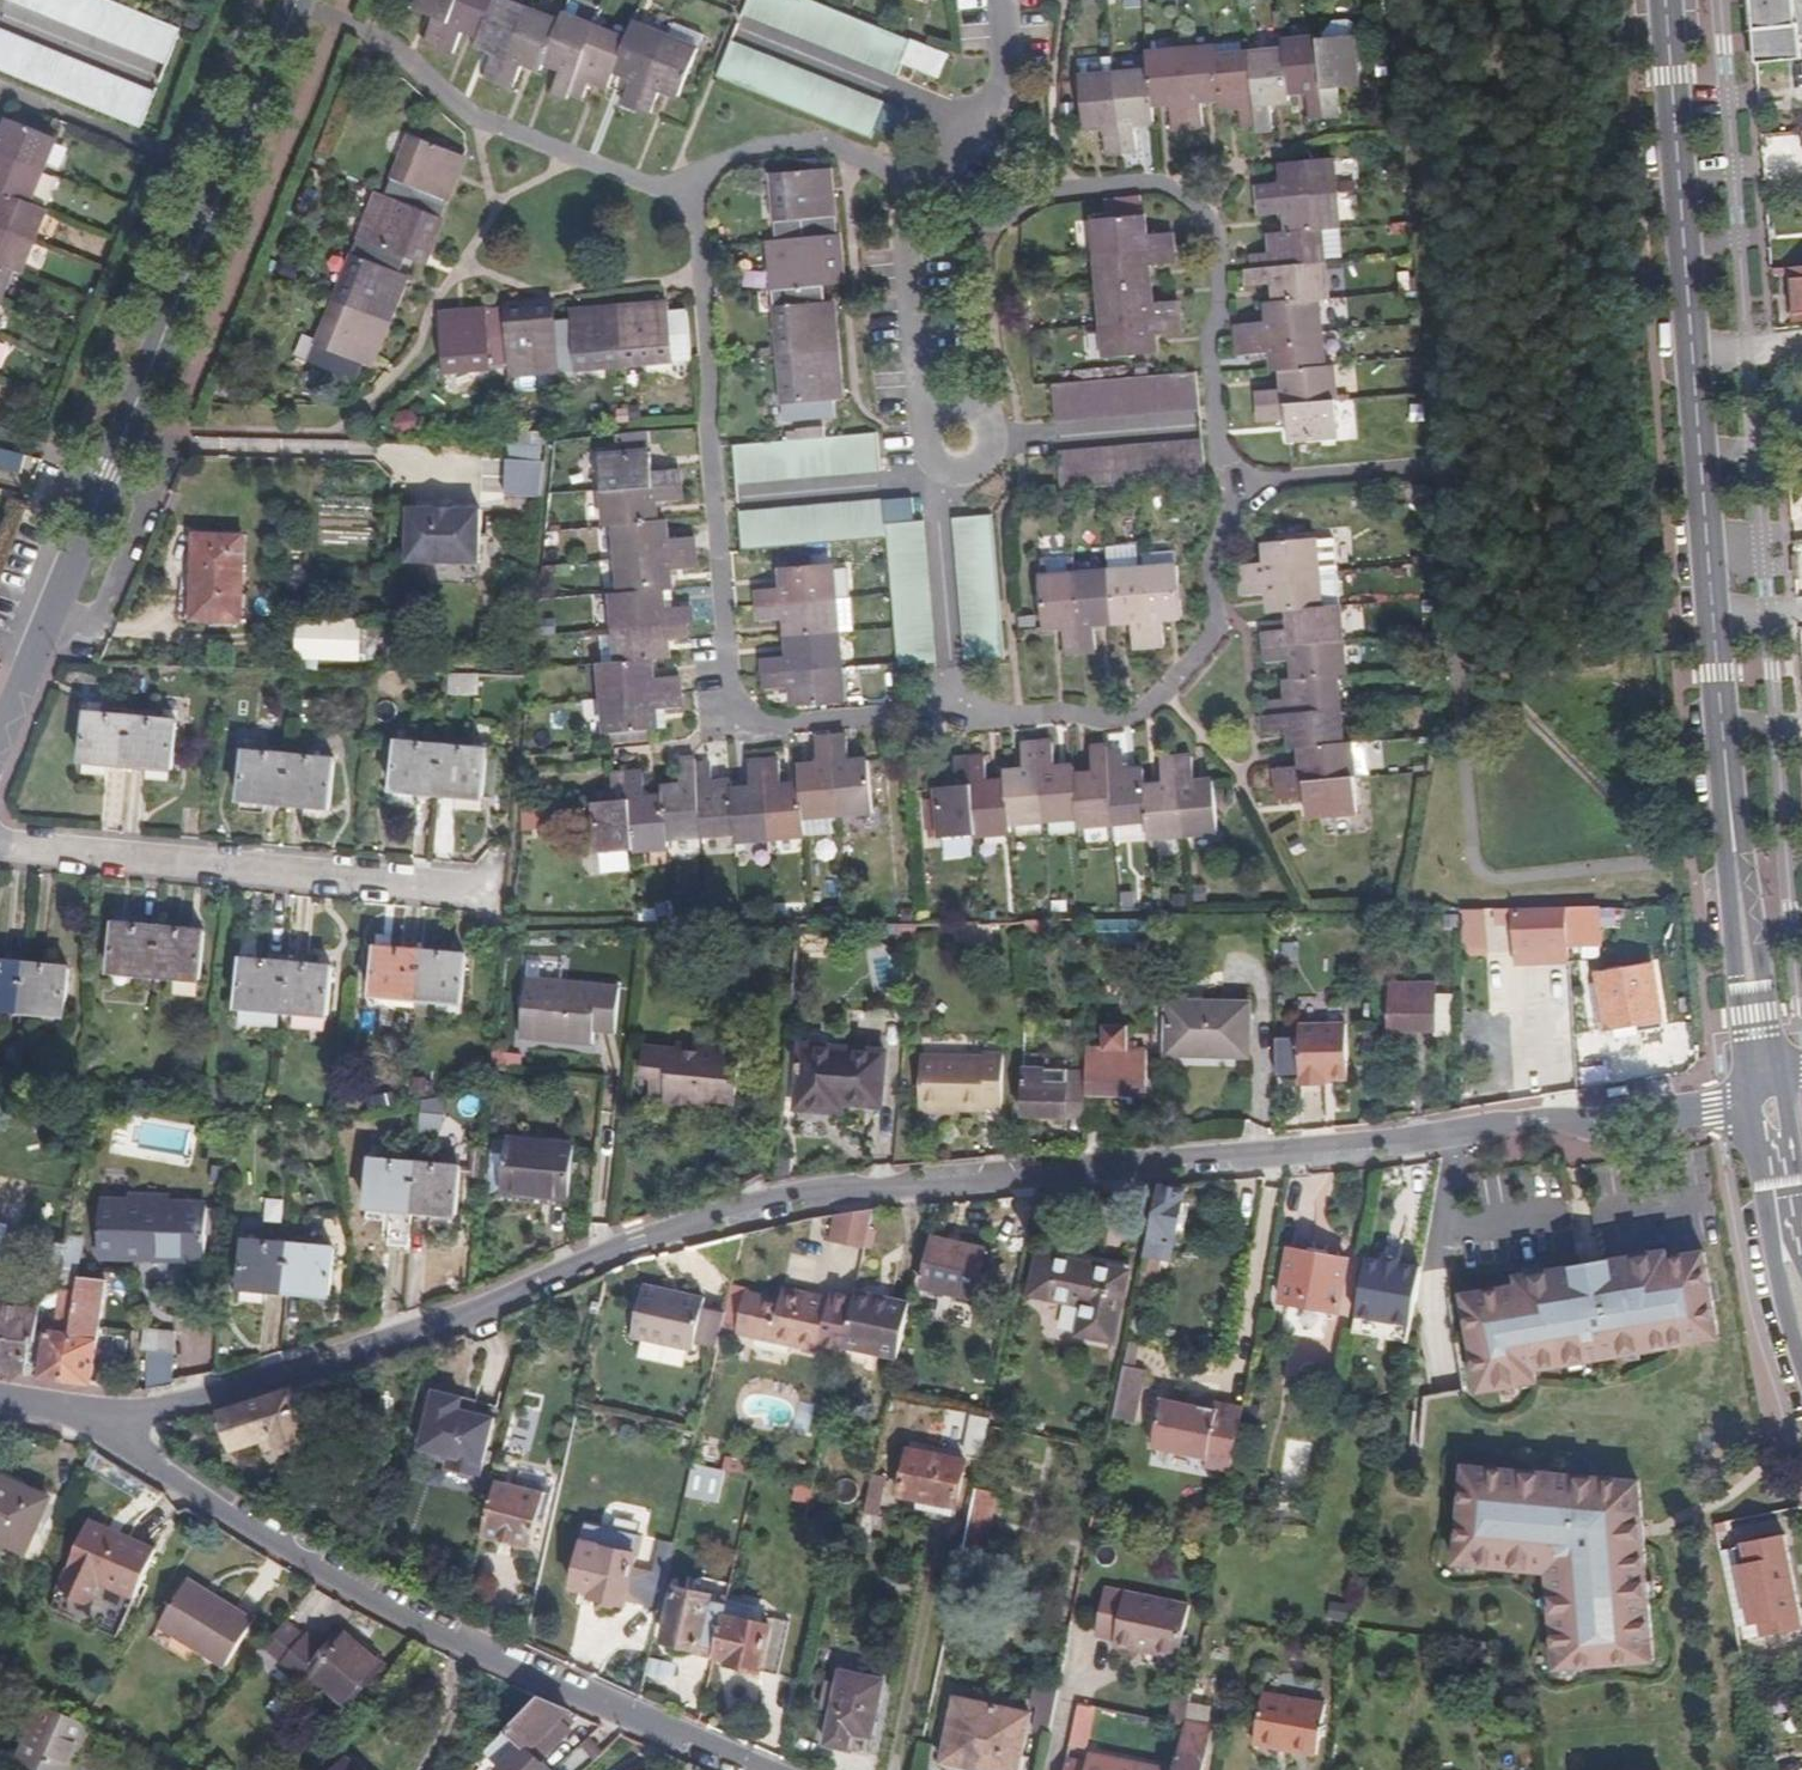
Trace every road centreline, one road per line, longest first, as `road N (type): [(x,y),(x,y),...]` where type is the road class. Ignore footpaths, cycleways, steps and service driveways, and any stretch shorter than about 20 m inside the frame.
road 1 (residential): [(1749,1104),(1610,1125),(1531,1121),(1306,1153),(816,1197),(637,1241),(483,1307),(226,1396),(83,1412)]
road 2 (residential): [(689,185),(709,316),(709,424),(734,697),(754,719),(948,709),(1140,715),(1164,699),(1216,634),(1214,559),(1244,492)]
road 3 (tertiary): [(0,737),(297,0)]
road 4 (residential): [(83,1412),(280,1549),(361,1594),(746,1769)]
road 5 (residential): [(920,193),(988,228),(1062,191),(1151,183),(1206,216),(1225,275),(1211,346),(1219,452),(1244,492)]
road 6 (residential): [(0,845),(491,892)]
road 7 (secondary): [(1692,355),(1665,0)]
road 8 (secondary): [(1730,806),(1730,896),(1749,1104)]
road 9 (secondary): [(1782,1078),(1730,806)]
road 10 (secondary): [(1749,1104),(1801,1368)]
road 11 (secondary): [(1714,613),(1692,355)]
road 12 (residential): [(932,400),(917,420),(918,446),(934,466),(958,472),(982,463),(995,441),(993,417),(978,399),(954,392)]
road 13 (residential): [(1004,0),(1009,52),(1002,79),(920,193)]
road 14 (residential): [(920,193),(906,232),(918,365),(932,400)]
road 15 (secondary): [(1730,806),(1714,613)]
road 16 (residential): [(1244,492),(1293,477),(1424,468)]

